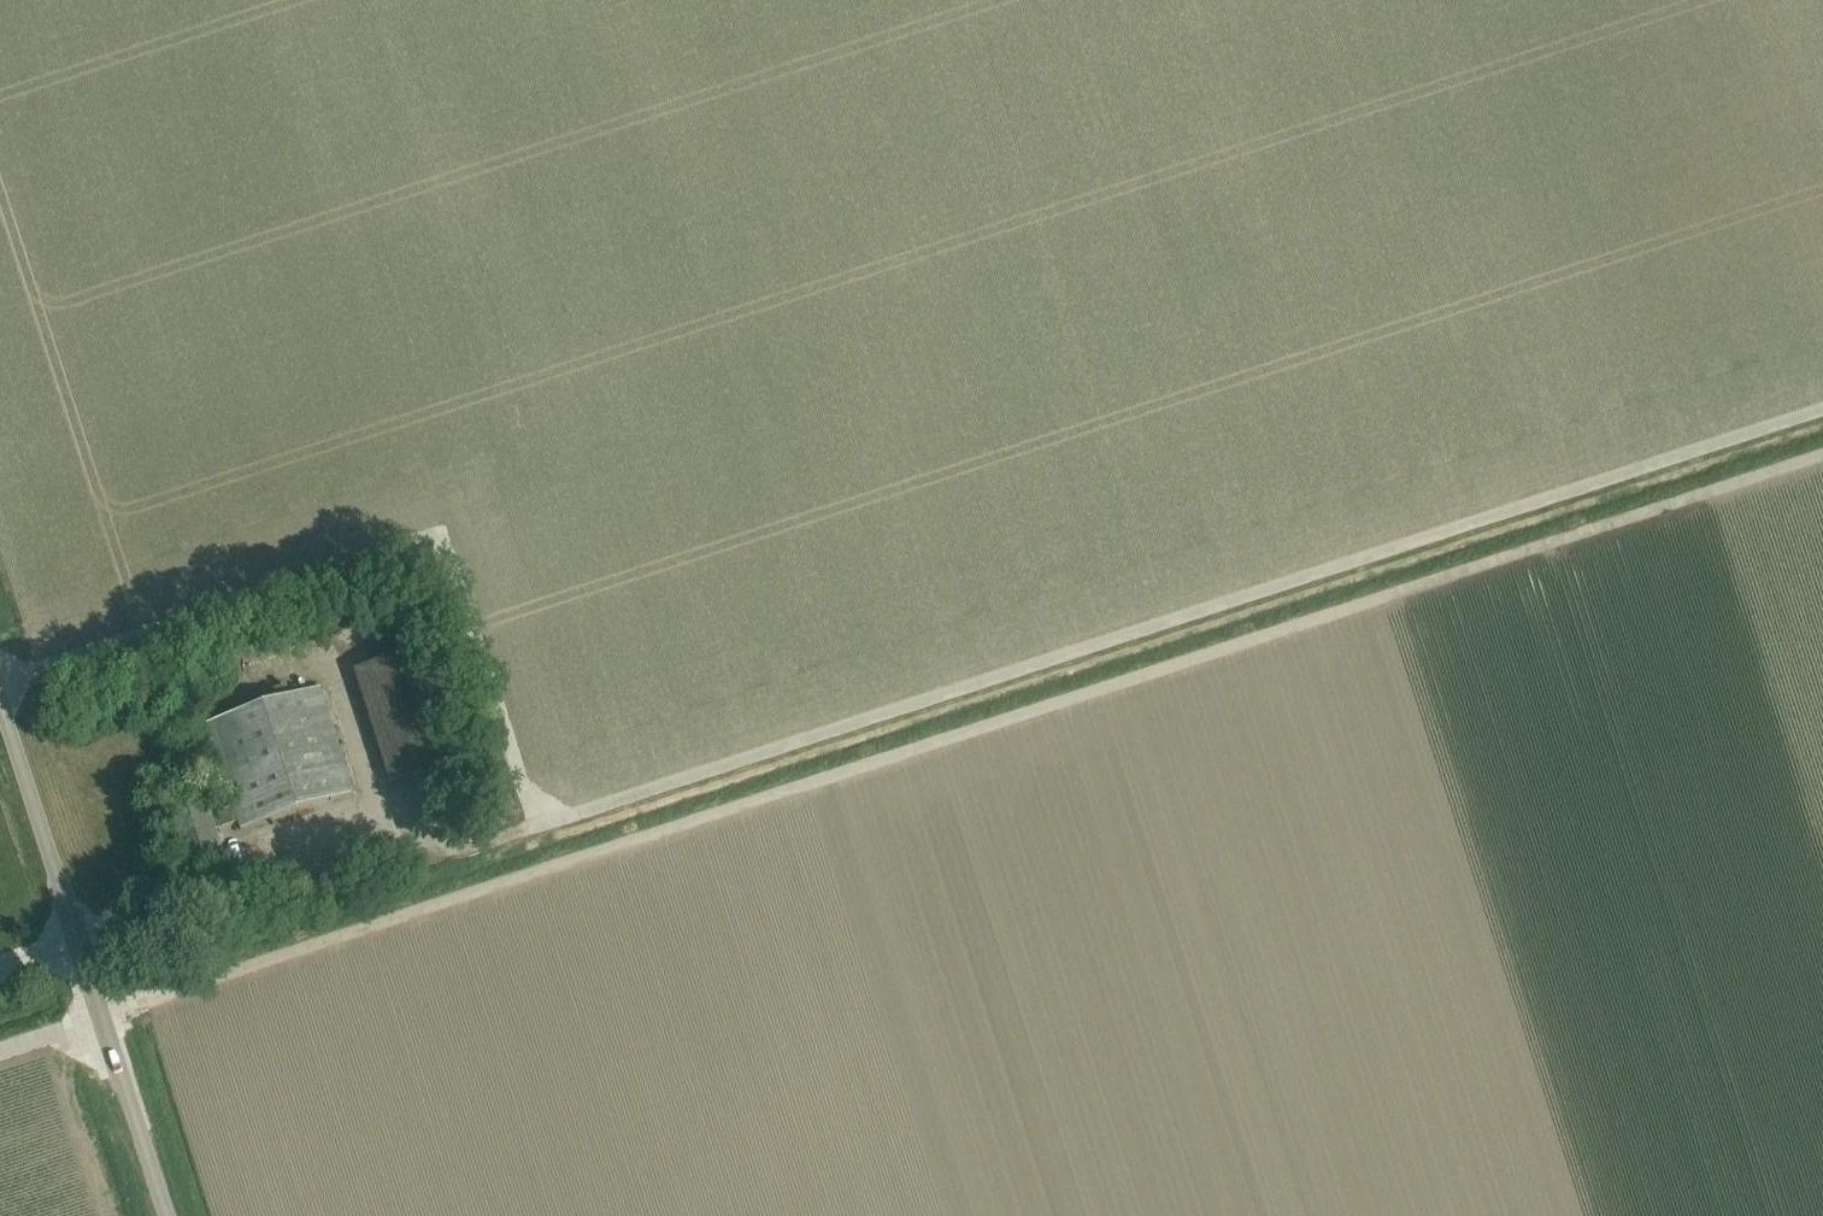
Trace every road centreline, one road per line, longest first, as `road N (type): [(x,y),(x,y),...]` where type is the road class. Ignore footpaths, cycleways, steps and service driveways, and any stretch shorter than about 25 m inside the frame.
road 1 (tertiary): [(170,1215),(0,693)]

